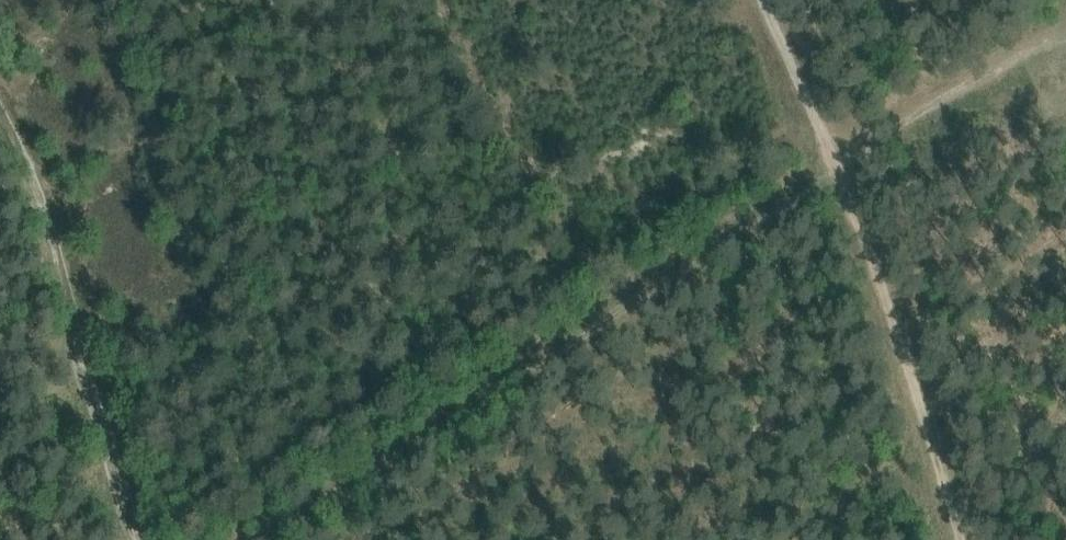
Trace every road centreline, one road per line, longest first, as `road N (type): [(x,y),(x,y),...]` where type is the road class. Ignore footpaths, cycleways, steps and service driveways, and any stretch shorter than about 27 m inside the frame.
road 1 (track): [(261,539),(495,404),(840,171)]
road 2 (track): [(840,171),(961,539)]
road 3 (track): [(69,338),(129,539)]
road 4 (track): [(0,146),(69,338)]
road 5 (track): [(840,171),(768,0)]

